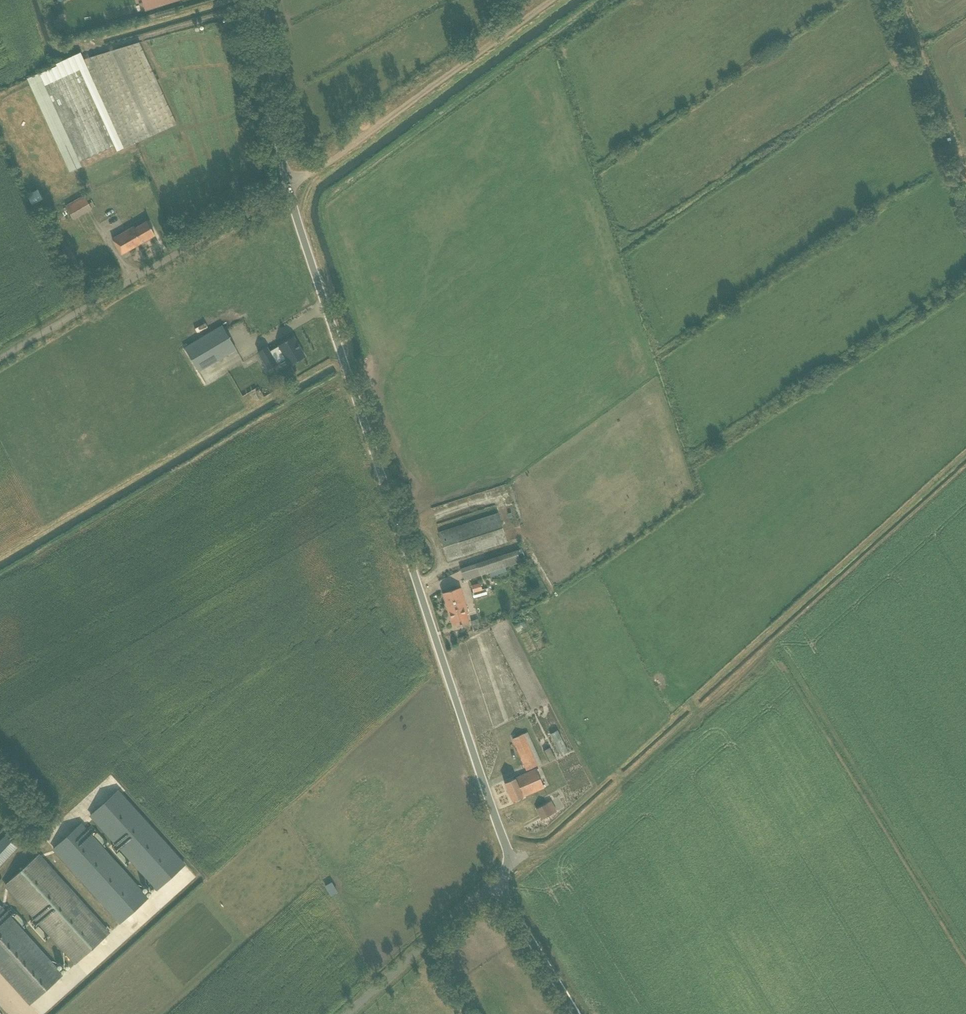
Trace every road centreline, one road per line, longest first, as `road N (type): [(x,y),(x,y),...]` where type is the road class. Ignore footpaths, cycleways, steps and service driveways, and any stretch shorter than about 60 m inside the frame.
road 1 (unclassified): [(496,880),(512,864),(286,188)]
road 2 (track): [(0,578),(348,373)]
road 3 (unclassified): [(0,358),(286,188)]
road 4 (track): [(286,188),(551,0)]
road 5 (unclassified): [(347,1013),(496,880)]
road 6 (unclassified): [(286,188),(247,0)]
road 7 (track): [(965,179),(898,0)]
road 8 (unclassified): [(577,1013),(496,880)]

